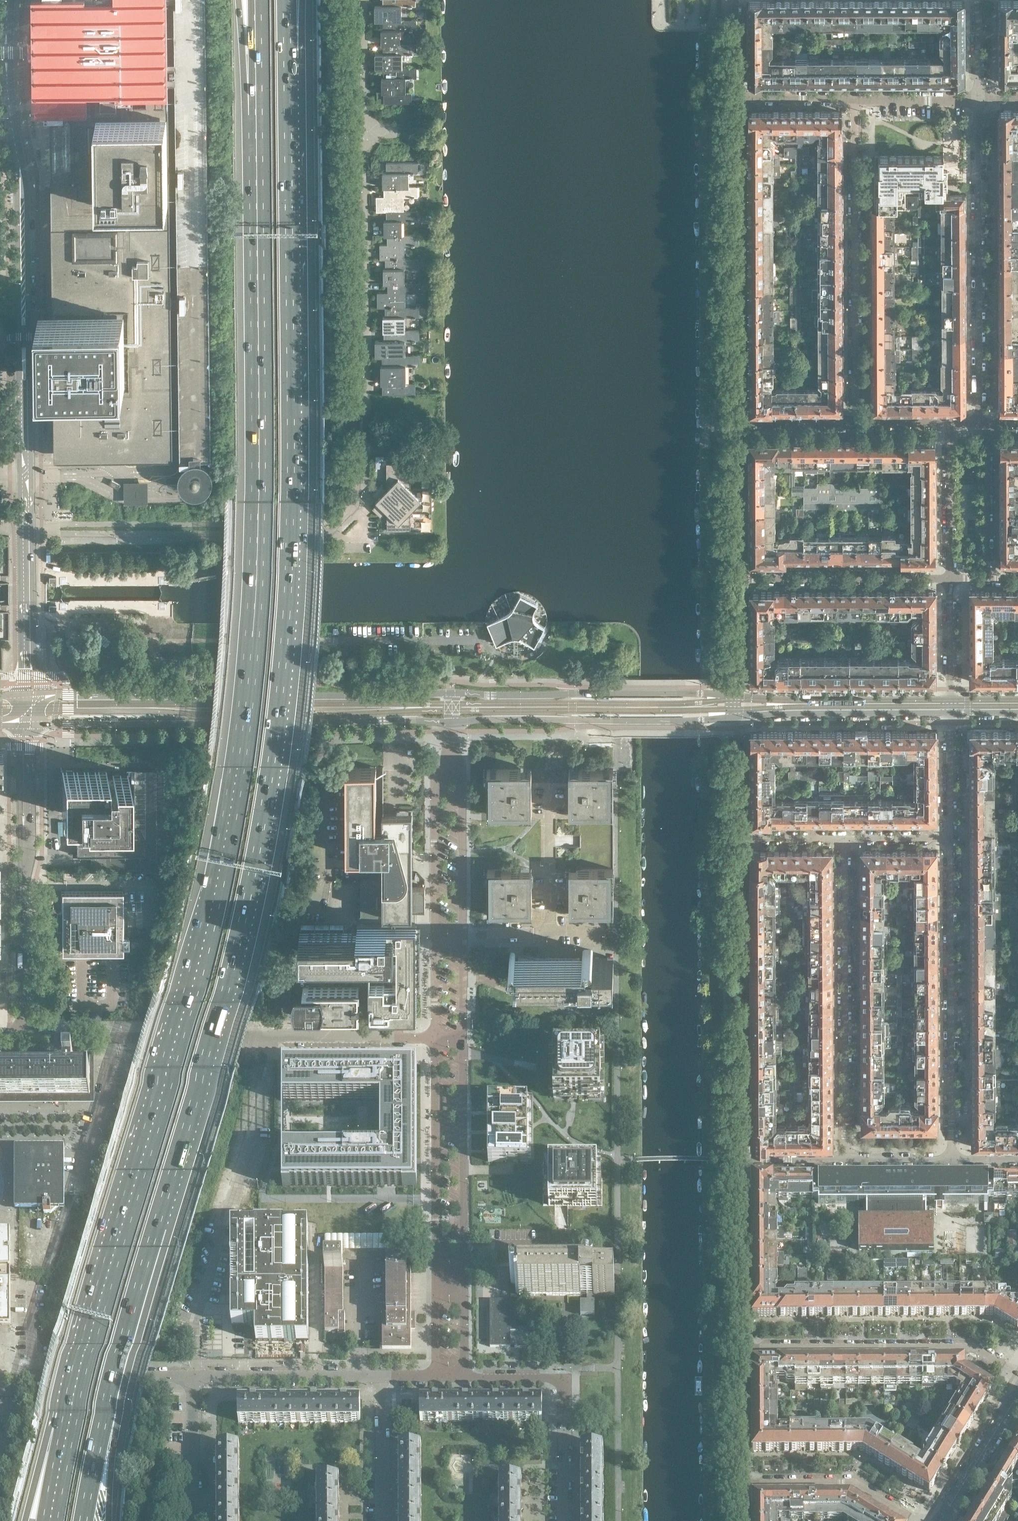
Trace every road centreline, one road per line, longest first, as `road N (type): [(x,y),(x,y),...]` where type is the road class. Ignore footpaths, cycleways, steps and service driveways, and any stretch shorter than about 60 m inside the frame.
road 1 (motorway): [(105,1411),(222,1004),(271,764),(290,499),(287,57)]
road 2 (motorway): [(256,115),(259,499),(238,765),(187,1006),(71,1412)]
road 3 (tertiary): [(26,476),(9,0)]
road 4 (tertiary): [(27,725),(452,722)]
road 5 (tertiary): [(451,694),(28,696)]
road 6 (unclassified): [(436,1040),(24,1039)]
road 7 (residential): [(325,529),(356,497),(352,133)]
road 8 (residential): [(733,96),(736,423)]
road 9 (residential): [(855,97),(857,423)]
road 10 (residential): [(979,422),(980,97)]
road 11 (residential): [(738,842),(739,1162)]
road 12 (residential): [(847,1160),(843,841)]
road 13 (residential): [(950,840),(954,1158)]
road 14 (unclassified): [(24,1039),(27,725)]
road 15 (unclassified): [(27,530),(325,529)]
road 16 (unclassified): [(741,1350),(970,1349),(1017,1377)]
road 17 (tertiary): [(452,722),(733,717)]
road 18 (tertiary): [(732,696),(451,694)]
road 19 (unclassified): [(461,1280),(463,1040)]
road 20 (unclassified): [(436,1040),(436,1280)]
road 21 (tertiary): [(733,717),(950,712)]
road 22 (tertiary): [(949,699),(732,696)]
road 23 (residential): [(949,579),(736,579)]
road 24 (unclassified): [(0,1377),(194,1378)]
road 25 (unclassified): [(449,753),(435,771),(434,937)]
road 26 (residential): [(739,1162),(741,1350)]
road 27 (unclassified): [(194,1378),(382,1380)]
road 28 (unclassified): [(461,937),(460,771),(449,753)]
road 29 (unclassified): [(918,1520),(853,1484),(741,1482)]
road 30 (tertiary): [(28,696),(27,530)]
road 31 (residential): [(736,423),(736,579)]
road 32 (residential): [(949,579),(949,423)]
road 33 (residential): [(987,578),(986,423)]
road 34 (secondary): [(940,1520),(1017,1394)]
road 35 (residential): [(550,932),(549,786)]
road 36 (residential): [(194,1520),(194,1378)]
road 37 (residential): [(564,1520),(565,1400),(555,1381)]
road 38 (residential): [(382,1520),(382,1380)]
road 39 (residential): [(352,133),(350,0)]
road 40 (residential): [(741,1350),(741,1482)]
road 41 (residential): [(950,840),(950,712)]
road 42 (residential): [(733,717),(738,842)]
road 43 (residential): [(980,97),(855,97)]
road 44 (residential): [(855,97),(733,96)]
road 45 (residential): [(736,423),(857,423)]

